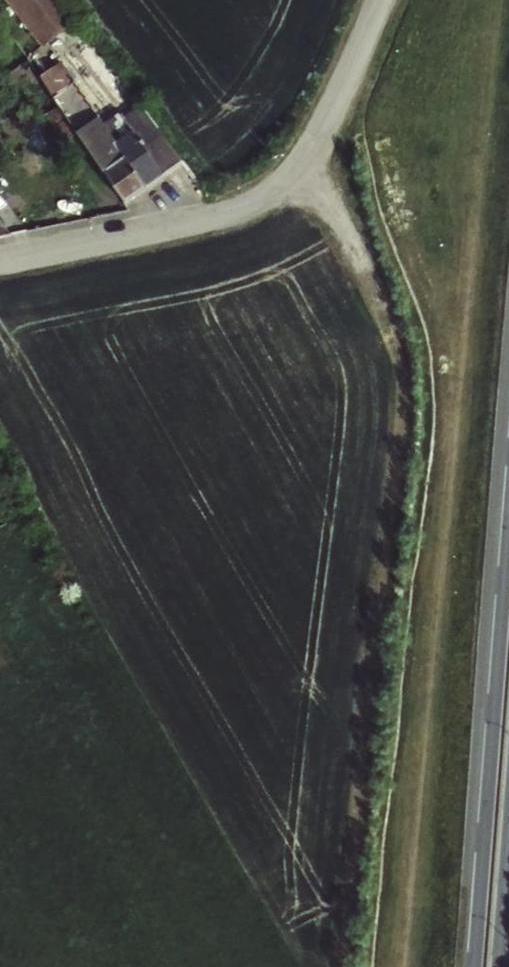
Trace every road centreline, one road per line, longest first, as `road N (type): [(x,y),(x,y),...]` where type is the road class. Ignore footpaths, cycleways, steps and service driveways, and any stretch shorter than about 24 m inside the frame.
road 1 (residential): [(0,244),(265,195),(325,128),(383,0)]
road 2 (trunk): [(508,721),(490,966)]

